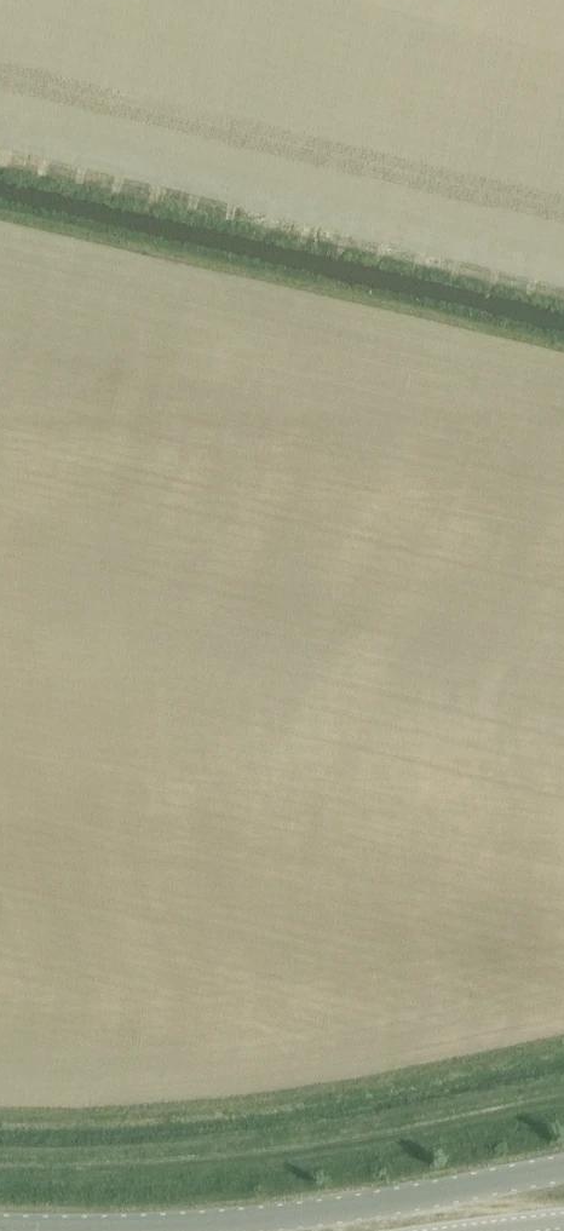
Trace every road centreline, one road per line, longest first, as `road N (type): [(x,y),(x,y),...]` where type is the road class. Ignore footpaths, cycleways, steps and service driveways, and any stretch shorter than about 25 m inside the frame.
road 1 (track): [(0,147),(563,291)]
road 2 (tertiary): [(563,1169),(270,1221),(0,1226)]

